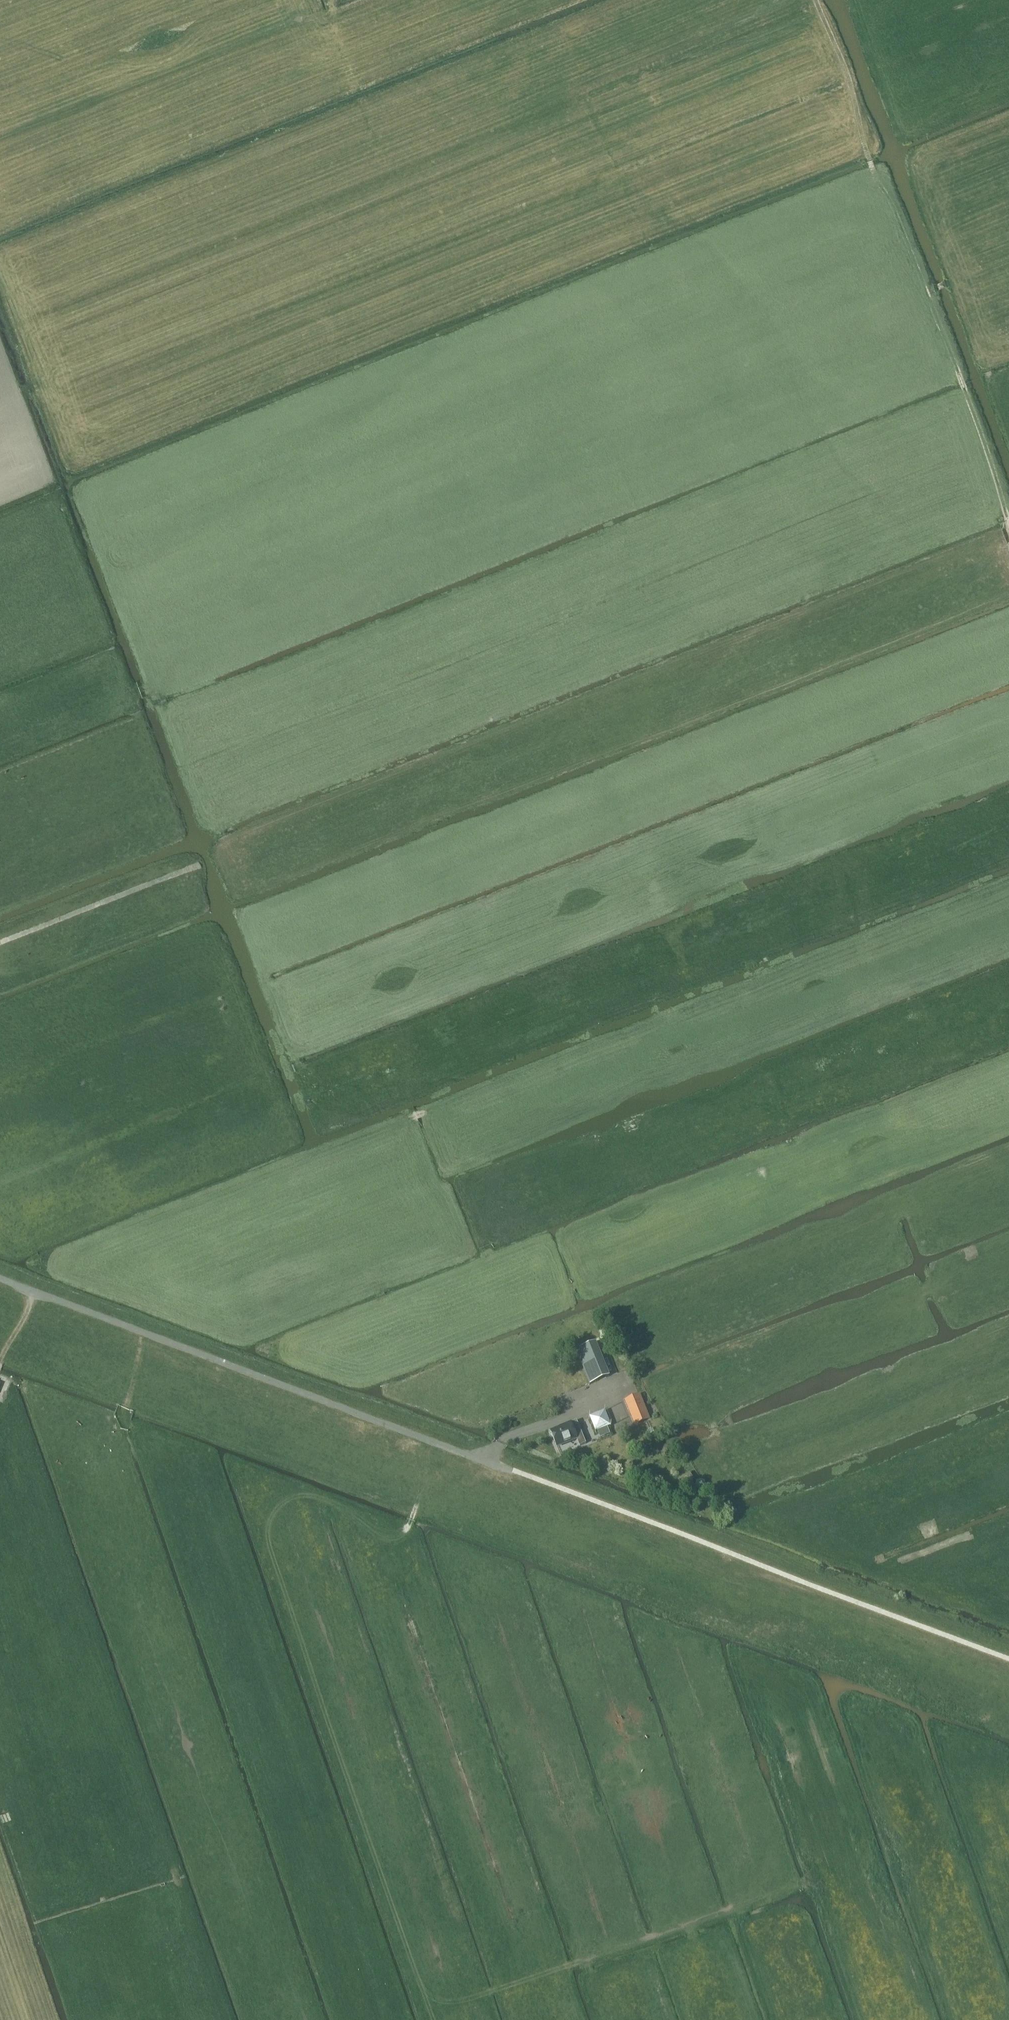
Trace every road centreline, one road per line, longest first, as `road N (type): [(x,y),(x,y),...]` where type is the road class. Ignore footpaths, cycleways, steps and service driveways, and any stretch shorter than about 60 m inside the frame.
road 1 (track): [(816,0),(1008,518)]
road 2 (unclassified): [(490,1462),(0,1277)]
road 3 (track): [(0,943),(177,873)]

